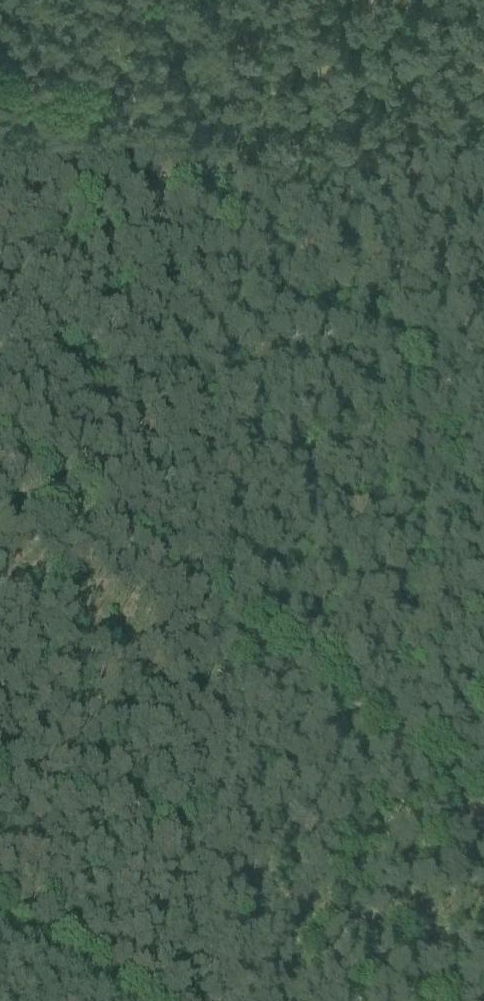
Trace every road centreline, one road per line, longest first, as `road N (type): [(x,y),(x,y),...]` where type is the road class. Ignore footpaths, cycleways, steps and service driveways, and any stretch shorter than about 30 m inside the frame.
road 1 (track): [(0,43),(483,406)]
road 2 (track): [(0,452),(483,808)]
road 3 (track): [(434,371),(416,756)]

